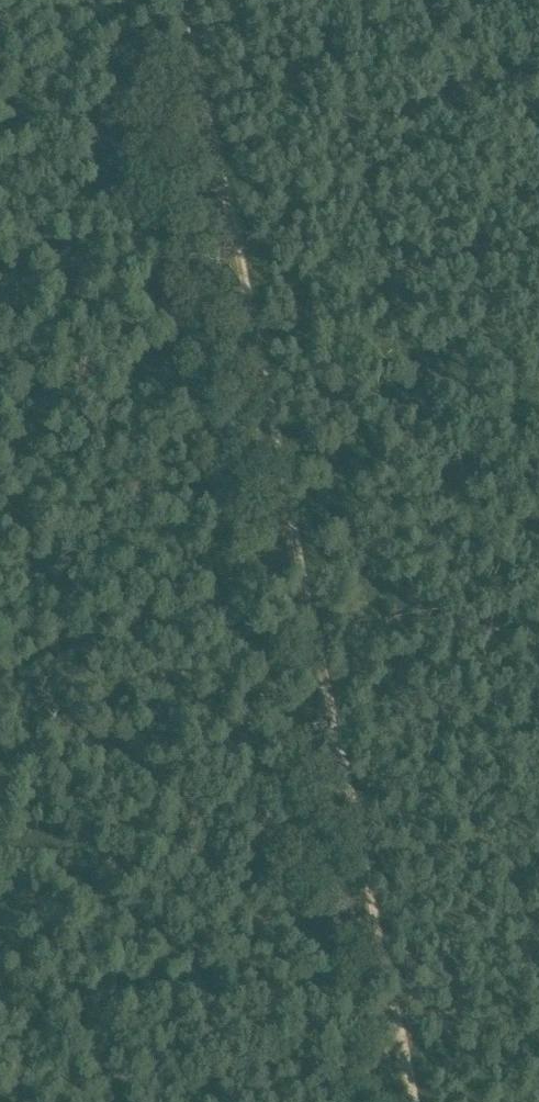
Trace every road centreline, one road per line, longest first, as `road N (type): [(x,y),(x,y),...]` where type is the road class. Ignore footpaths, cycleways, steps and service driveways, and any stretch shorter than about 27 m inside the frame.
road 1 (track): [(416,1101),(222,216),(186,0)]

